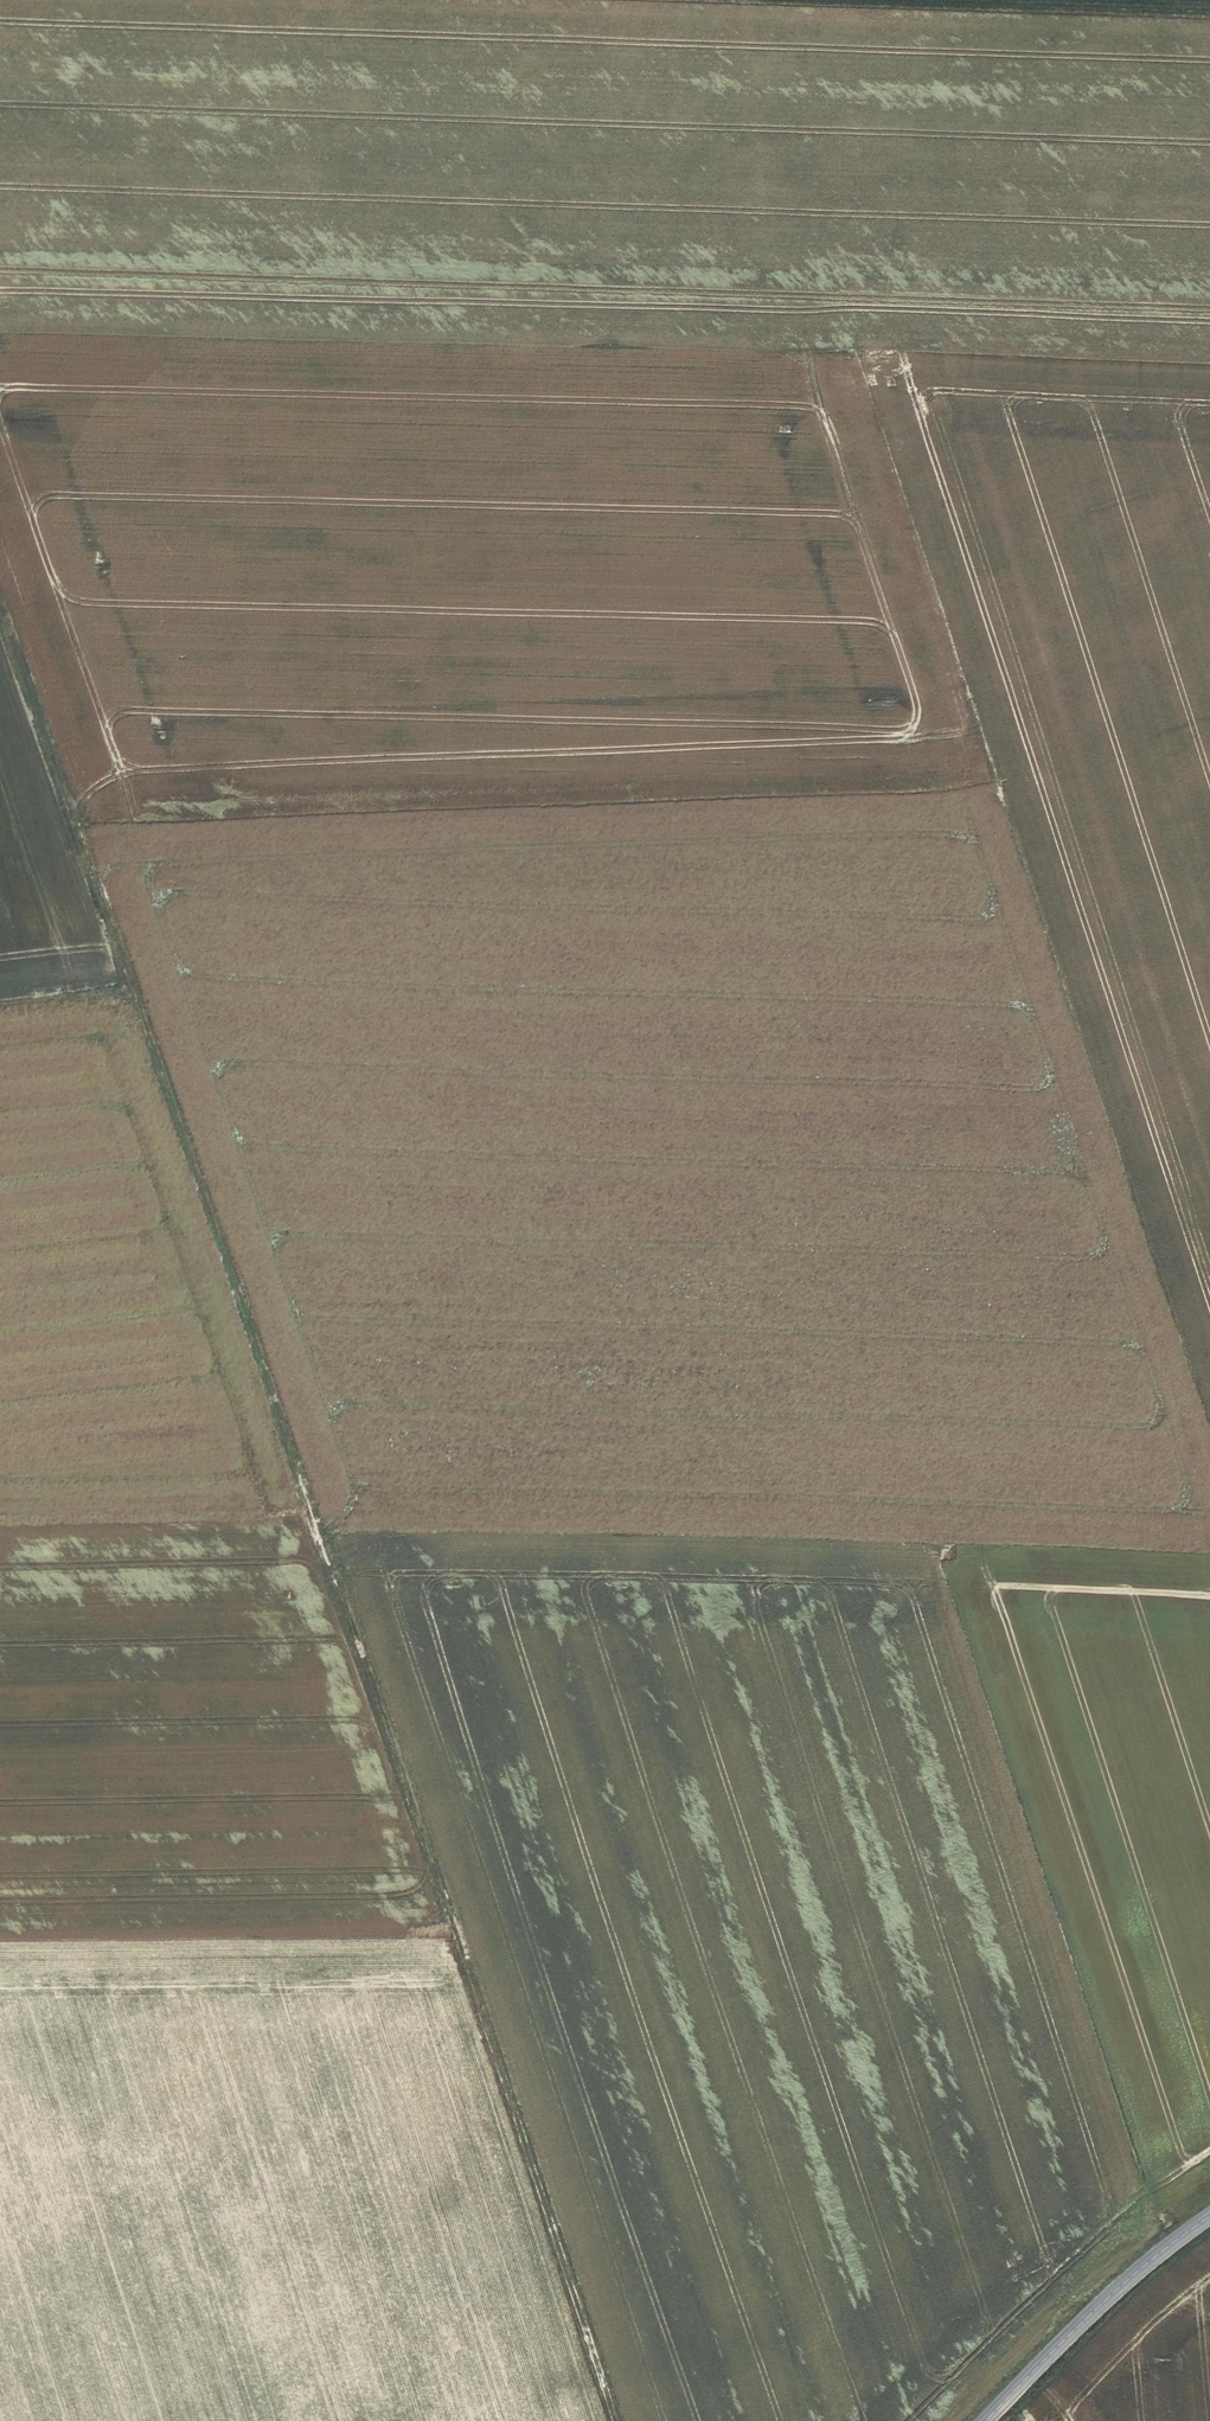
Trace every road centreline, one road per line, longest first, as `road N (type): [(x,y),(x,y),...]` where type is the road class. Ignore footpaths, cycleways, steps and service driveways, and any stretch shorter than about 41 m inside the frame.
road 1 (track): [(613,2420),(455,1923),(0,612)]
road 2 (secondary): [(984,2420),(1138,2267),(1209,2214)]

